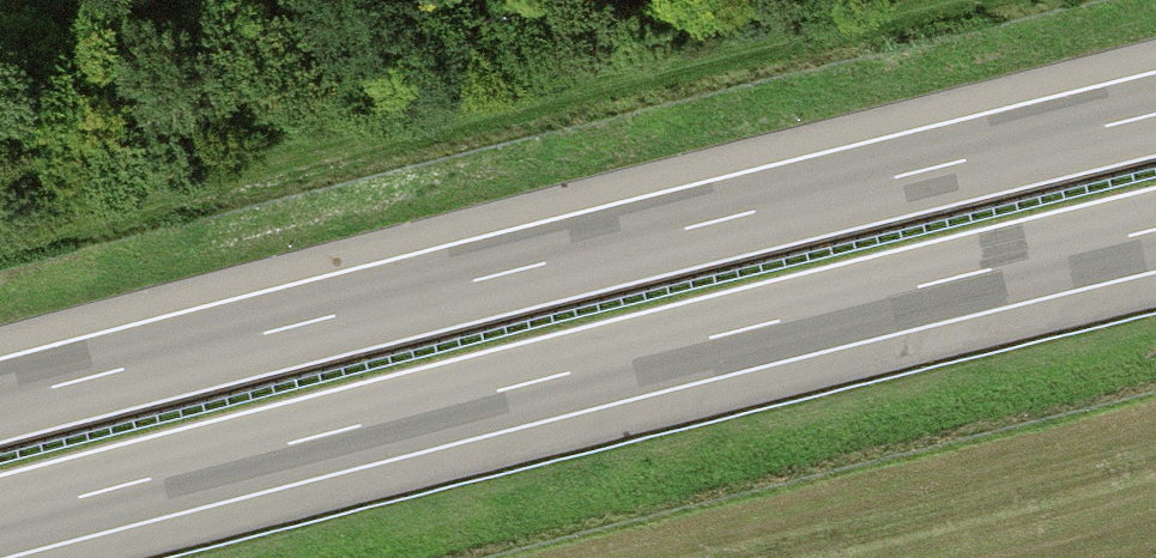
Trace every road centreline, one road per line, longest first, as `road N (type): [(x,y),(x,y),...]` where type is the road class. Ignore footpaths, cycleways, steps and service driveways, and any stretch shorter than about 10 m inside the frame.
road 1 (motorway): [(0,518),(1155,230)]
road 2 (motorway): [(1155,114),(0,401)]

